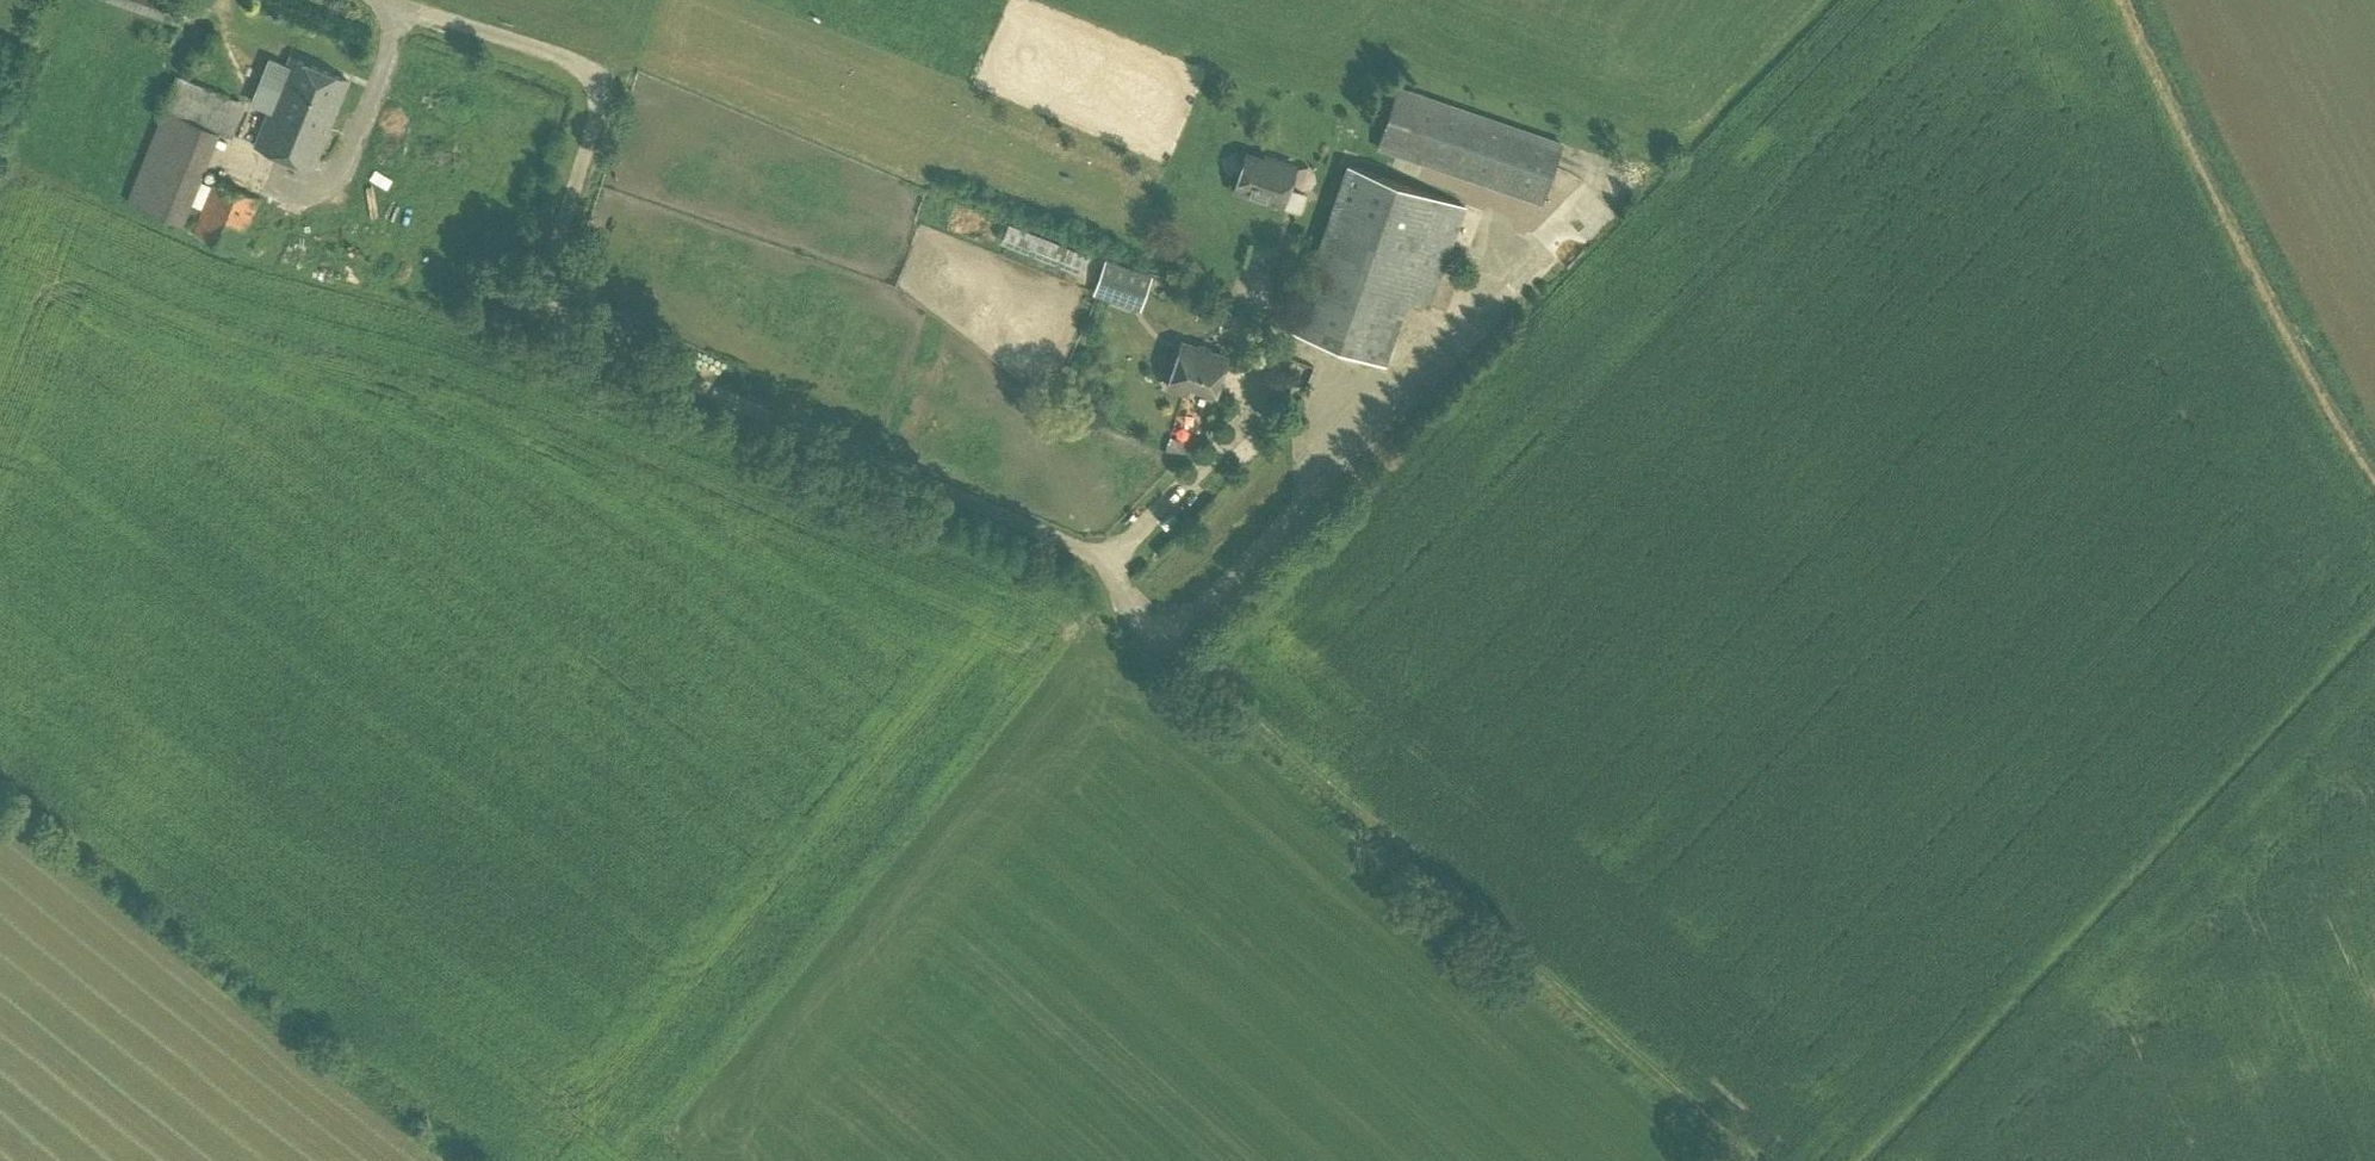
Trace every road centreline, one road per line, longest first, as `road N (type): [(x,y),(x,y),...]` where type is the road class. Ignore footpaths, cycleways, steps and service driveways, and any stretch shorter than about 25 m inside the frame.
road 1 (unclassified): [(1156,651),(1116,614),(1095,562),(1076,546),(566,331),(546,310),(532,252),(569,124),(568,76),(555,61),(380,0)]
road 2 (track): [(1762,1160),(1156,651)]

